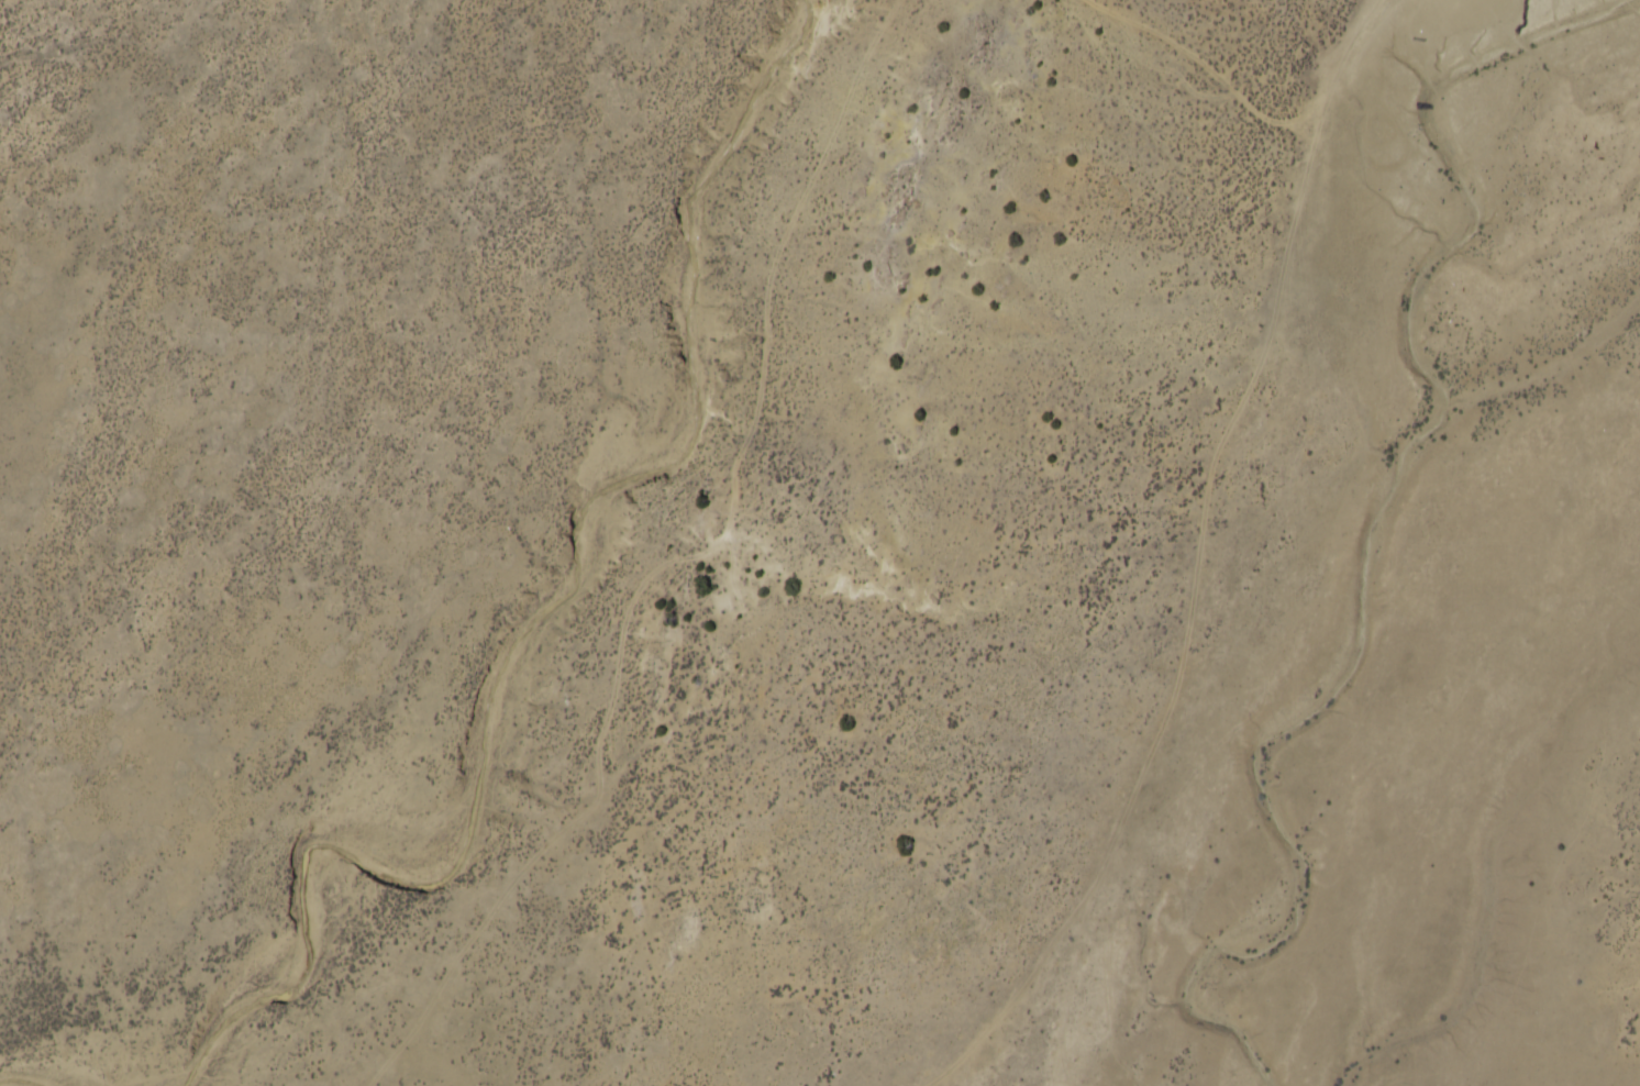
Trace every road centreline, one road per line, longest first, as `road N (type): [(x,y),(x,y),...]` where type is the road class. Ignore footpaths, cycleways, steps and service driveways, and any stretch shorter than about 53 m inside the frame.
road 1 (track): [(1426,0),(1344,81),(1248,92),(1173,41),(1052,12),(1036,0)]

